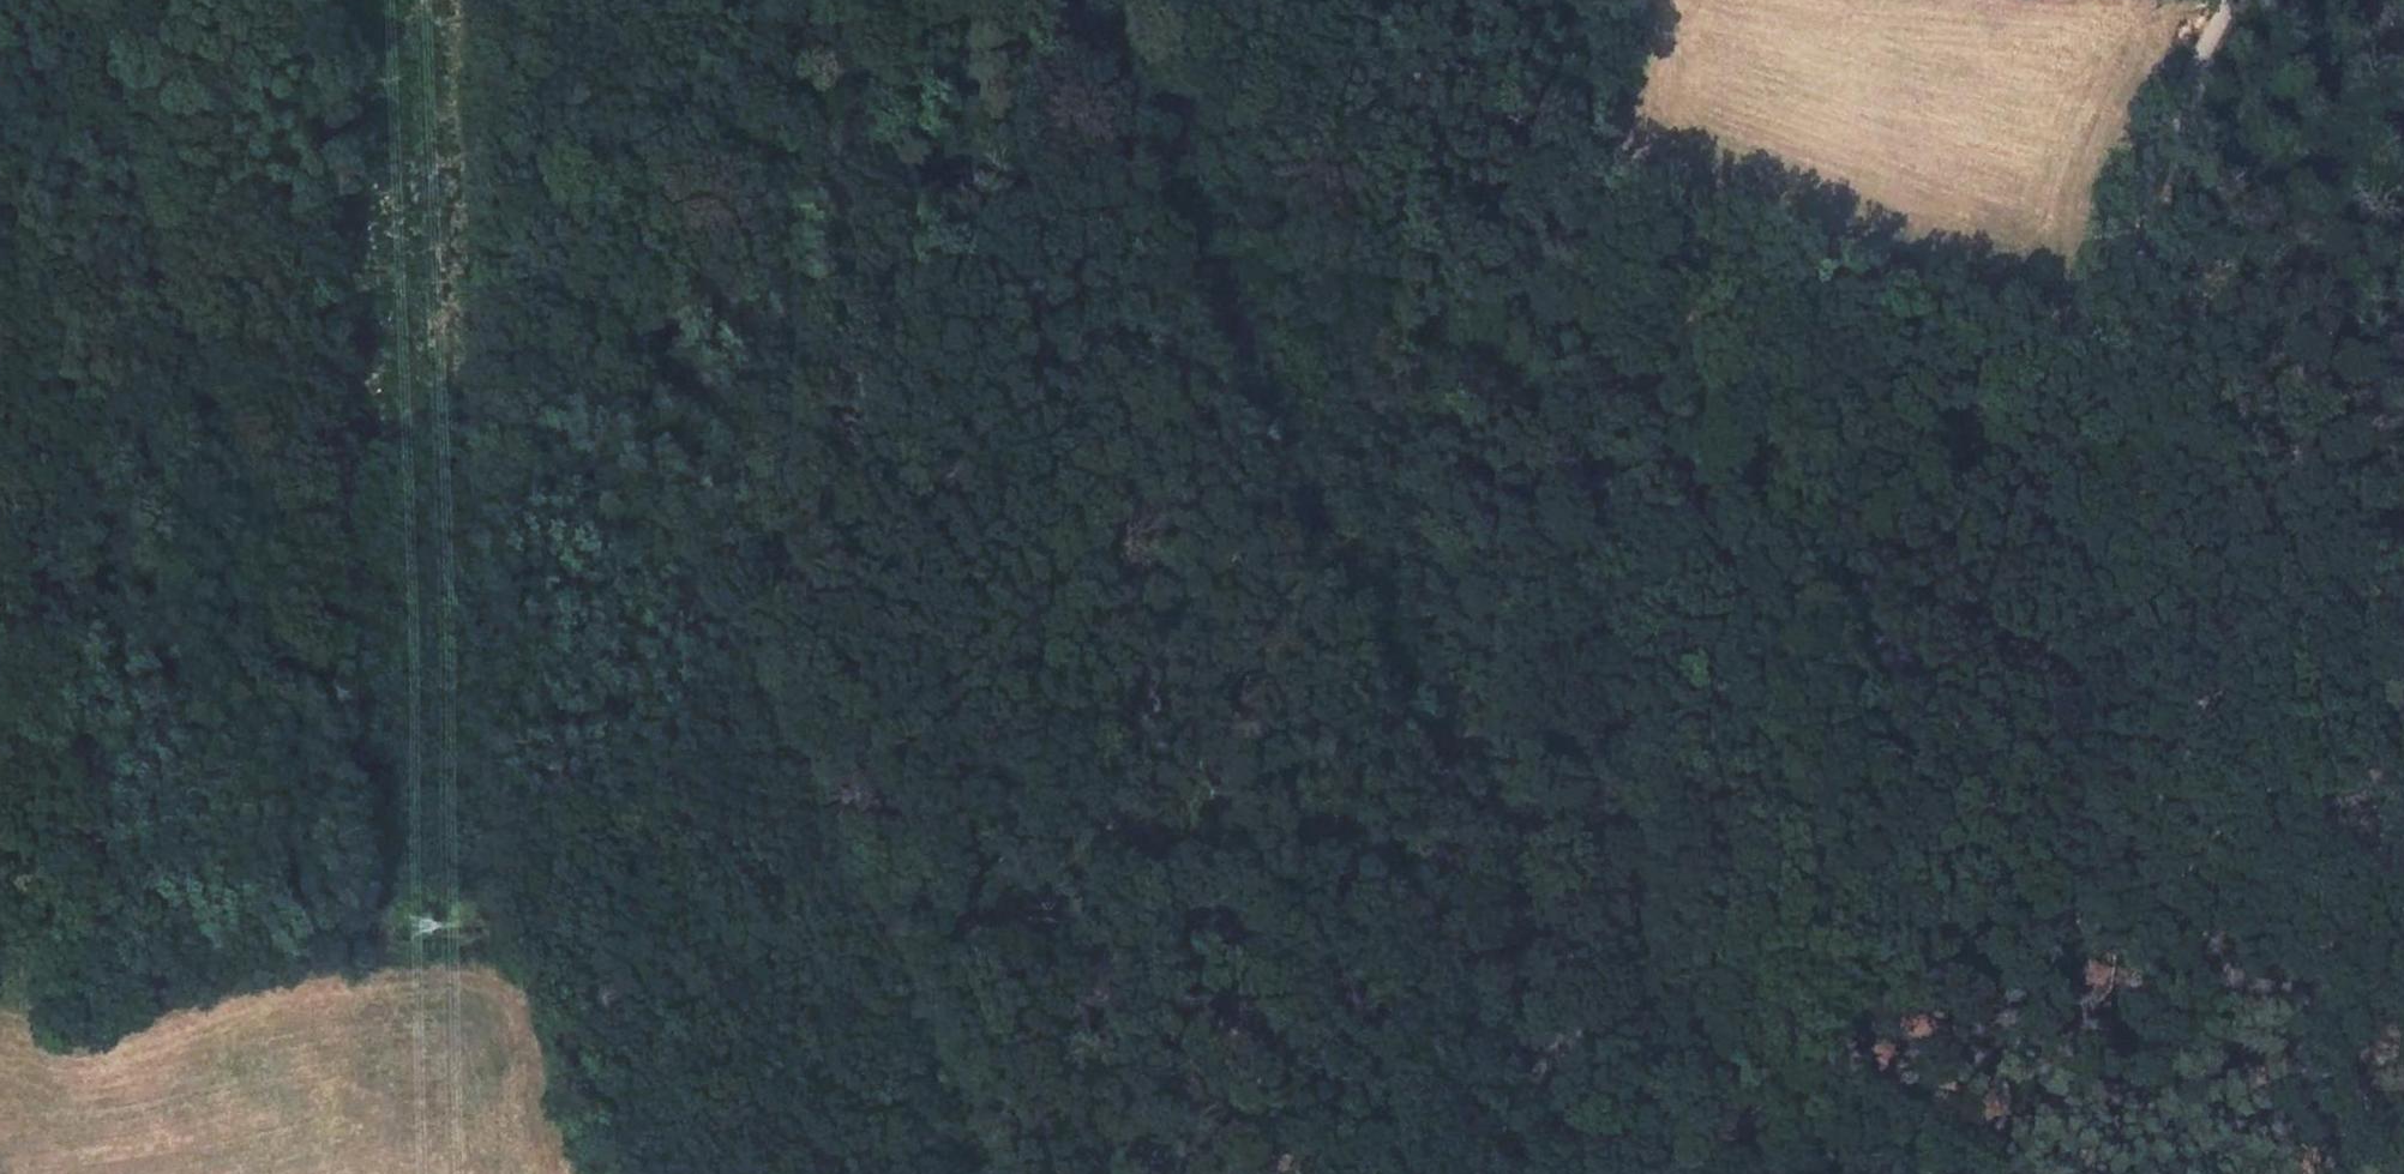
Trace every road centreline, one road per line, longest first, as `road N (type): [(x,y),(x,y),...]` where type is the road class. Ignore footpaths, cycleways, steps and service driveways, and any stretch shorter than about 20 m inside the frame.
road 1 (track): [(2403,860),(2161,589),(2112,470)]
road 2 (track): [(2112,470),(2146,190),(2233,0)]

